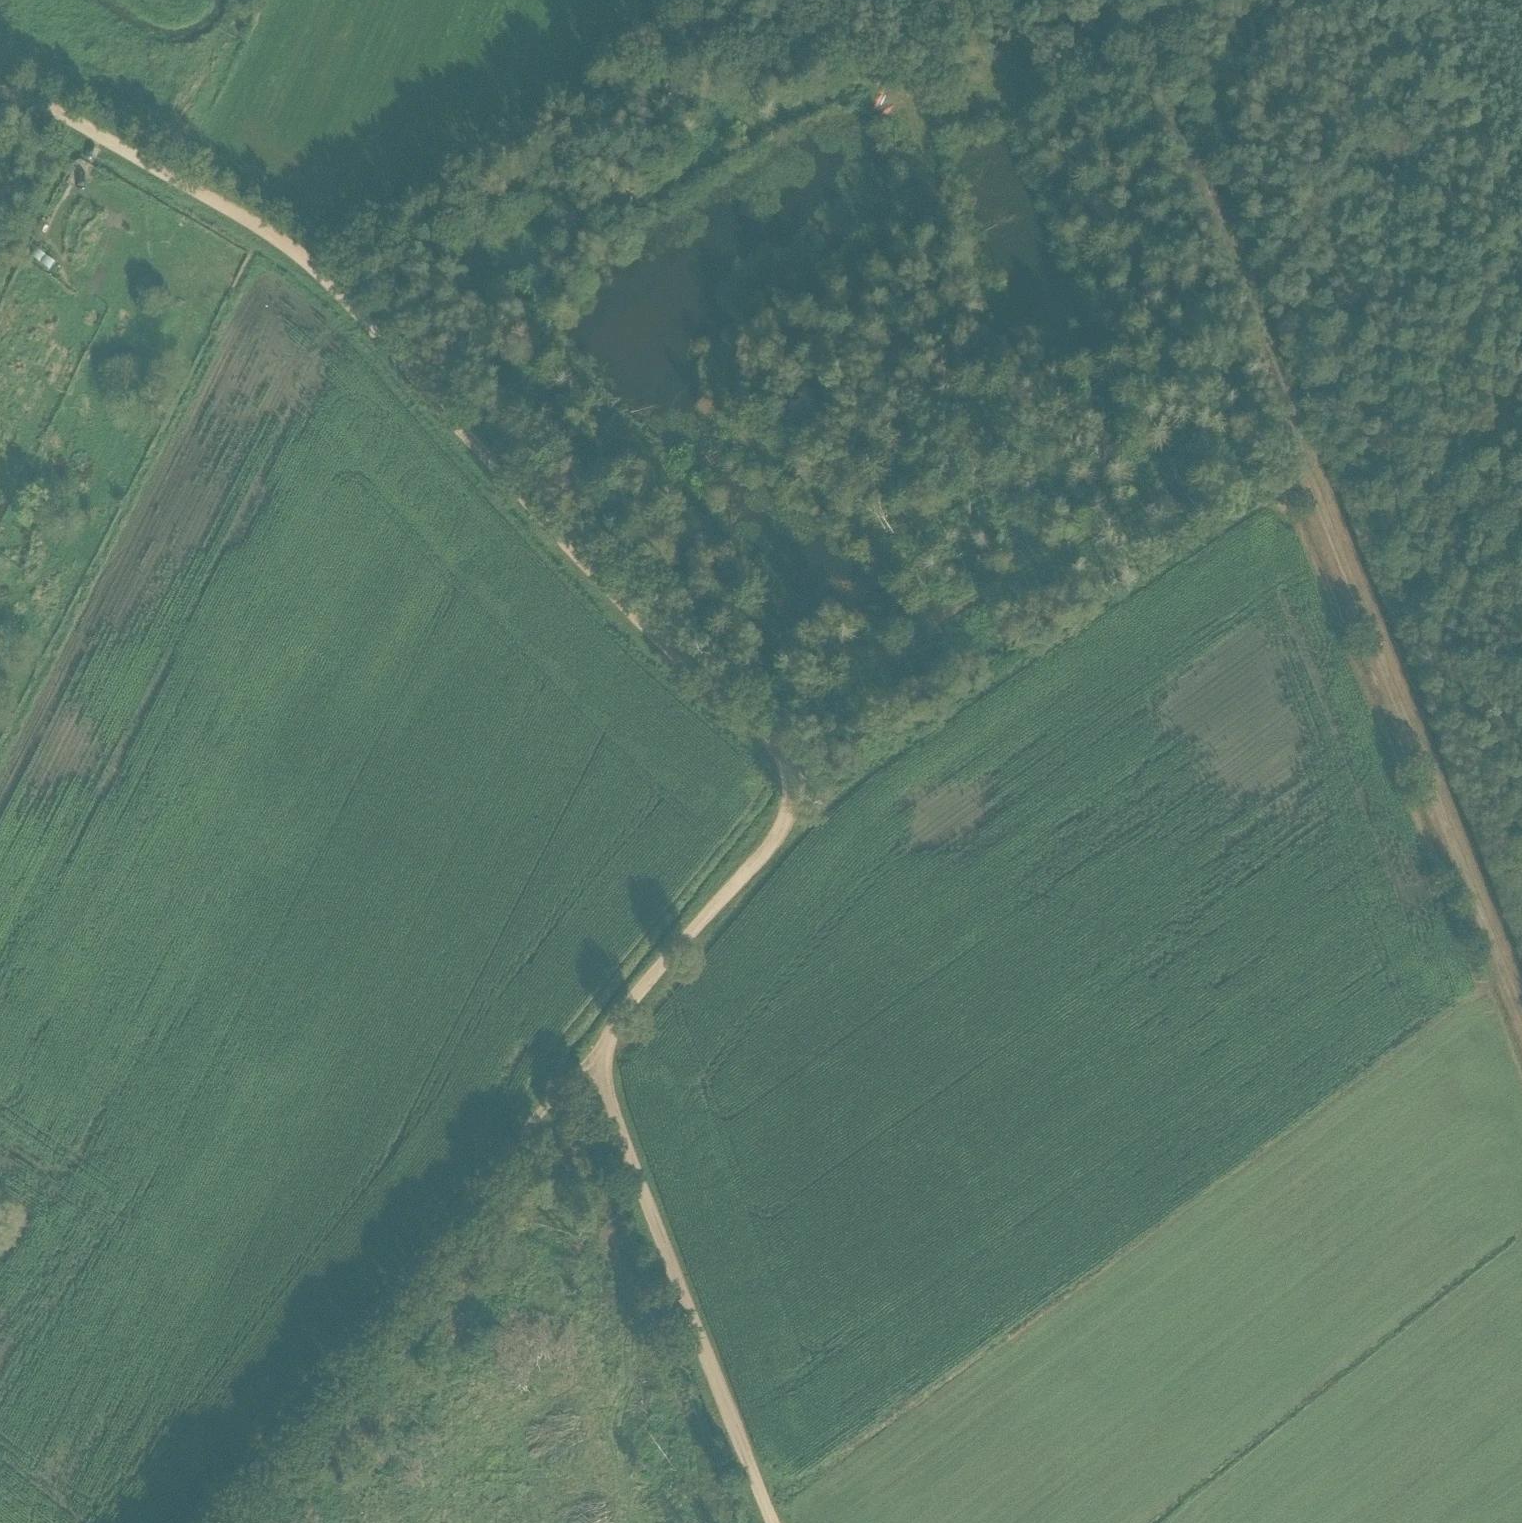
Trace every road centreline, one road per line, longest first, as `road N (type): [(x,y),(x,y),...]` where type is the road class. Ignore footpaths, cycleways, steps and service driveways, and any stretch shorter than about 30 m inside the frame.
road 1 (track): [(586,1059),(790,823),(793,776),(775,749),(517,497),(366,317),(311,267),(156,166),(0,93)]
road 2 (track): [(1118,0),(1521,1019)]
road 3 (track): [(229,1522),(586,1059)]
road 4 (track): [(586,1059),(767,1522)]

